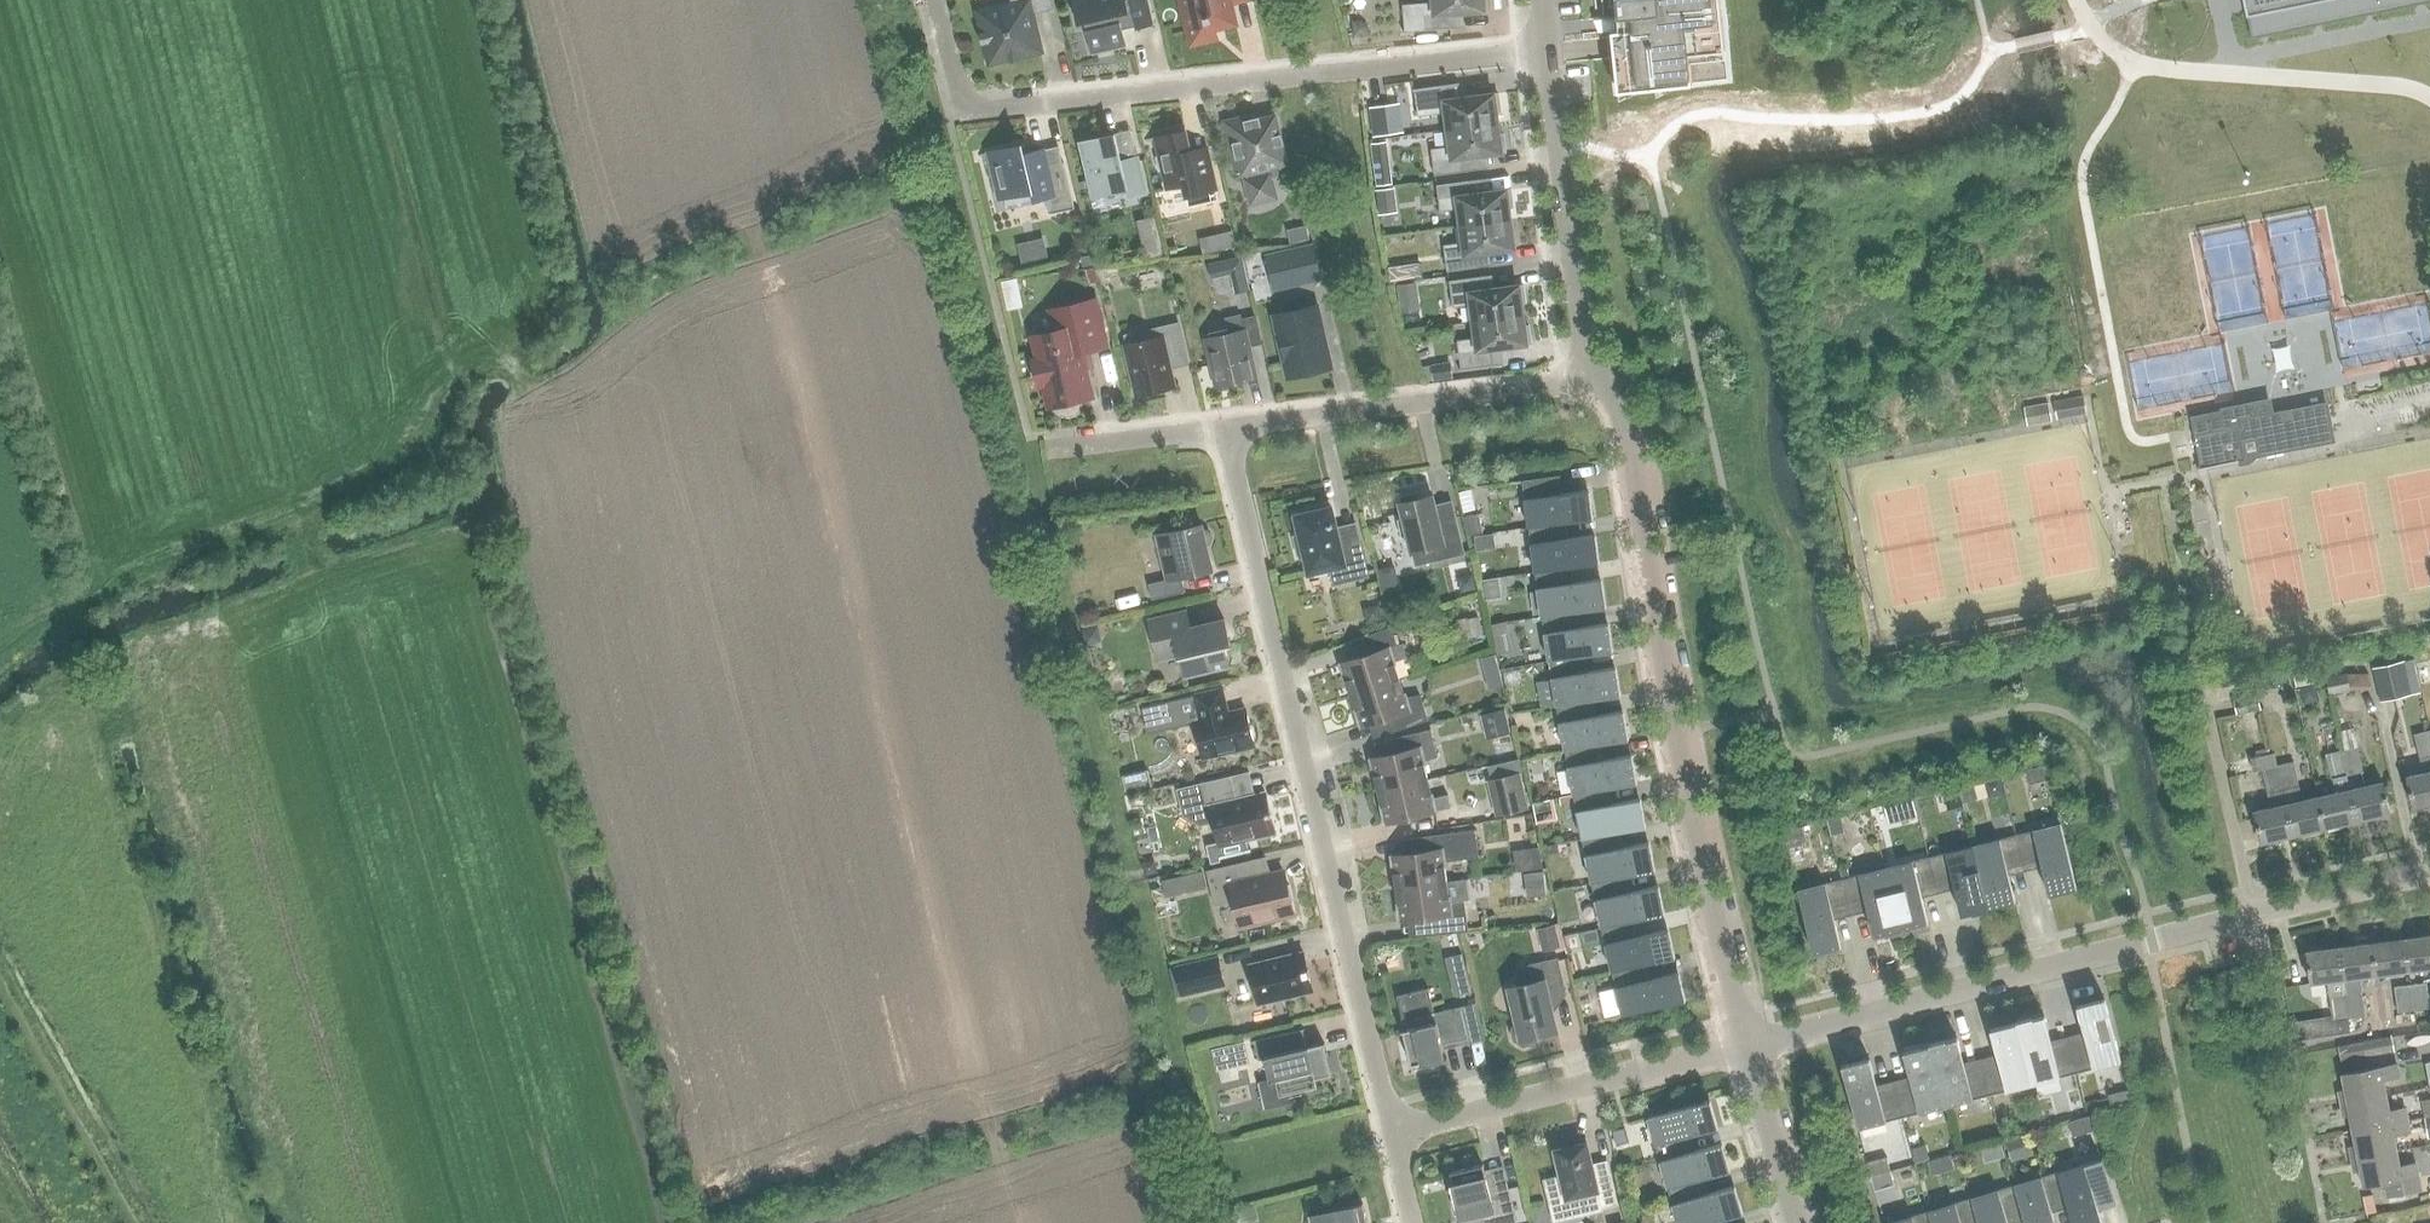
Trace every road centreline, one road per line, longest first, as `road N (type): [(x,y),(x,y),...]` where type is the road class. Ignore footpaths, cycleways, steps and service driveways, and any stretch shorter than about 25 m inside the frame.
road 1 (residential): [(1394,1133),(1225,429)]
road 2 (residential): [(2429,877),(2248,915),(1749,1048)]
road 3 (residential): [(1749,1048),(1671,708),(1630,416),(1616,393),(1594,378)]
road 4 (residential): [(931,0),(952,89),(981,108),(1545,53)]
road 5 (residential): [(1594,378),(1225,429)]
road 6 (residential): [(1394,1133),(1749,1048)]
road 7 (residential): [(1594,378),(1545,53)]
road 8 (residential): [(1802,1222),(1749,1048)]
road 9 (residential): [(1225,429),(1056,449)]

